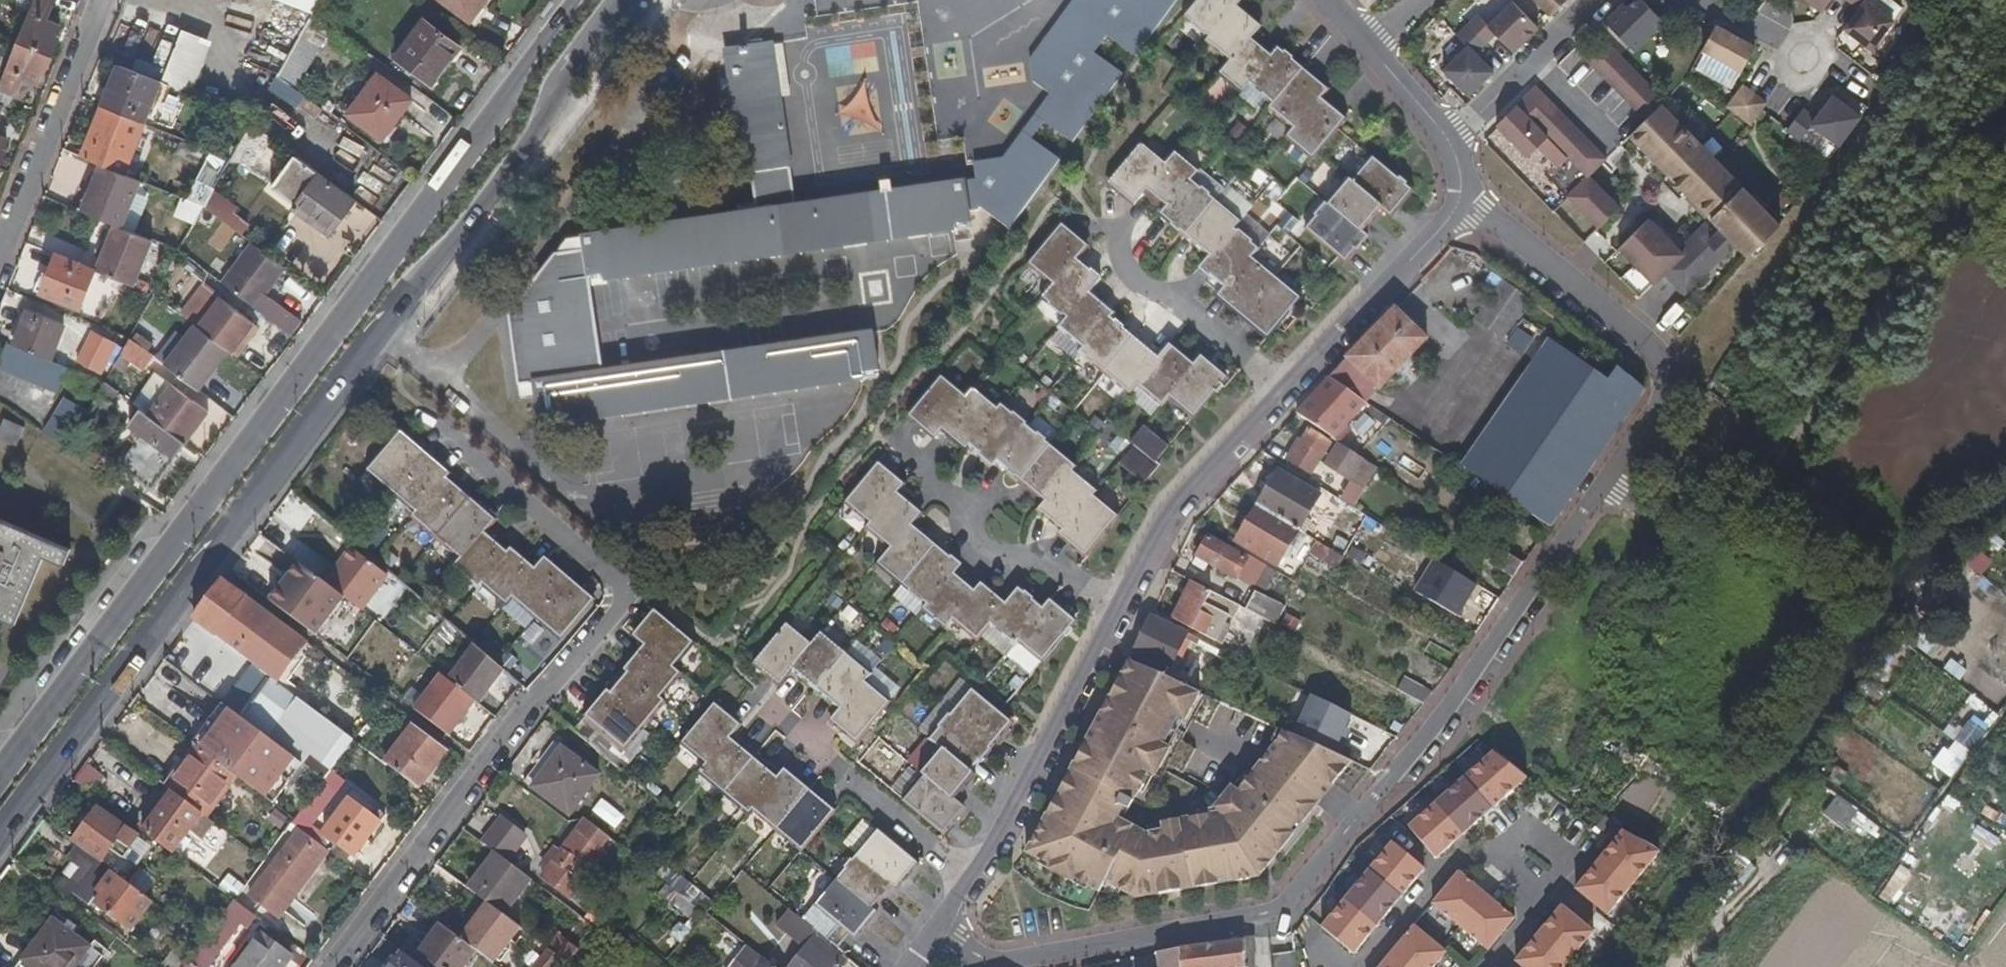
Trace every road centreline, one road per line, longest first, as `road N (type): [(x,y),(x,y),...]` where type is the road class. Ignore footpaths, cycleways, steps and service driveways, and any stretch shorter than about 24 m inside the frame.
road 1 (residential): [(1464,198),(1663,352),(1668,388),(1518,610),(1288,906),(993,961),(938,931)]
road 2 (primary): [(0,838),(408,296),(457,252),(542,136),(570,74),(625,0)]
road 3 (primary): [(583,0),(0,783)]
road 4 (residential): [(938,931),(1174,526),(1464,198)]
road 5 (unclassified): [(331,966),(626,599),(618,573),(433,420)]
road 6 (track): [(1601,487),(1659,506),(1776,484),(1814,448),(1870,339),(2005,143)]
road 7 (residential): [(0,267),(106,0)]
road 8 (residential): [(1447,138),(1592,0)]
road 9 (track): [(1693,966),(1794,835)]

